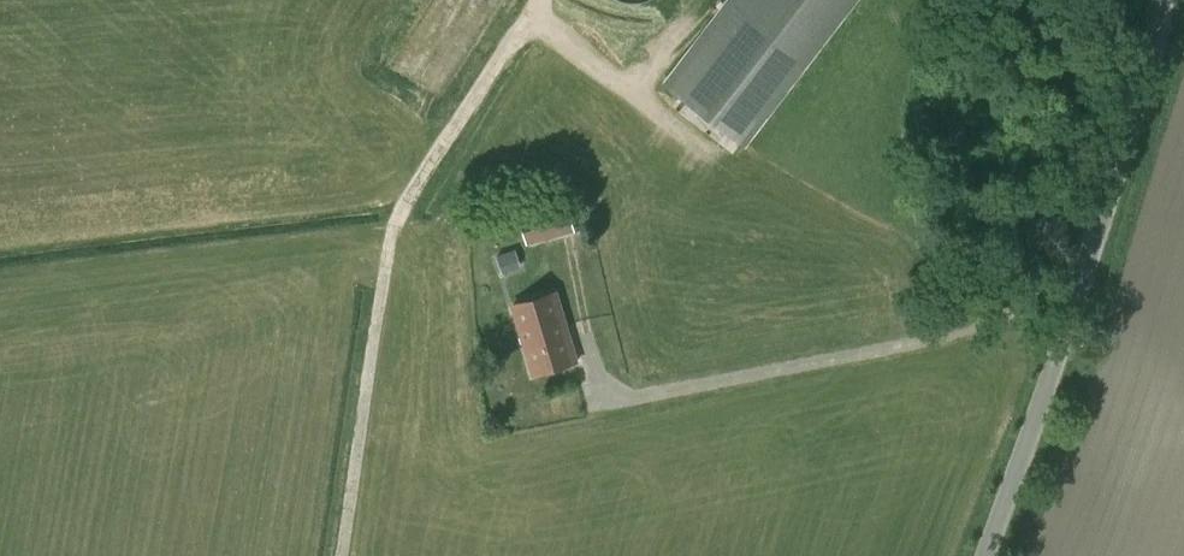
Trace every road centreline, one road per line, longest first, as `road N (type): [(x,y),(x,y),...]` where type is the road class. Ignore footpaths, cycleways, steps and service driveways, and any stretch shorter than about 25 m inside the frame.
road 1 (tertiary): [(984,555),(1148,73),(1155,0)]

